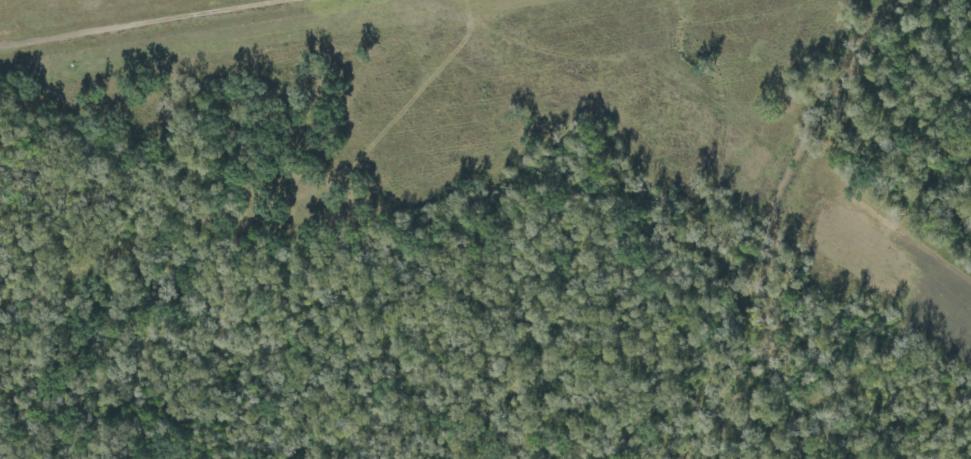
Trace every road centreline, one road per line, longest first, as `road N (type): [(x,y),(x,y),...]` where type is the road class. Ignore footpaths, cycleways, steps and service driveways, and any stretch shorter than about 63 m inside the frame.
road 1 (residential): [(296,0),(41,42)]

